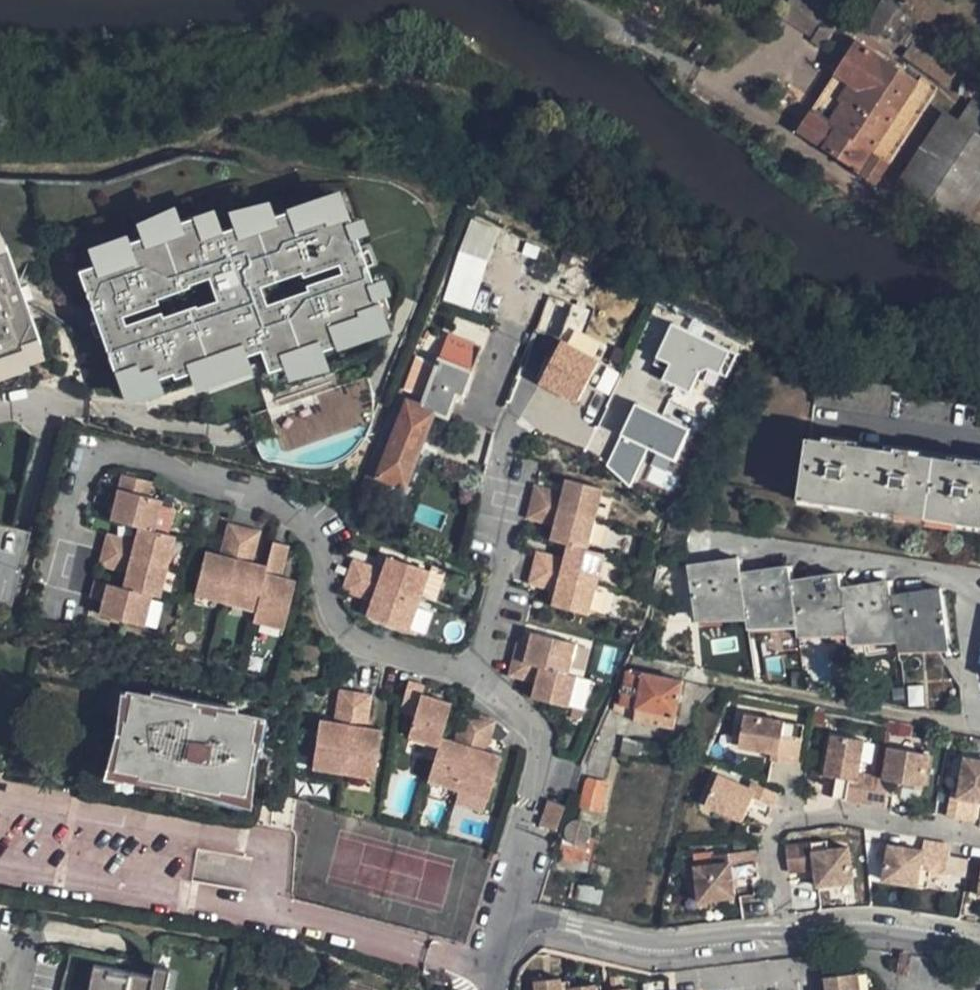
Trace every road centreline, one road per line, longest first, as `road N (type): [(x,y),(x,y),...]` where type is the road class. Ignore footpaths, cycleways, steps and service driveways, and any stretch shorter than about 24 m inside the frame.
road 1 (residential): [(786,940),(653,952),(509,915),(494,989)]
road 2 (residential): [(979,836),(834,813),(780,821),(768,845),(786,940)]
road 3 (residential): [(979,569),(889,538),(678,510)]
road 4 (residential): [(979,952),(894,939),(786,940)]
road 5 (residential): [(52,407),(242,432)]

